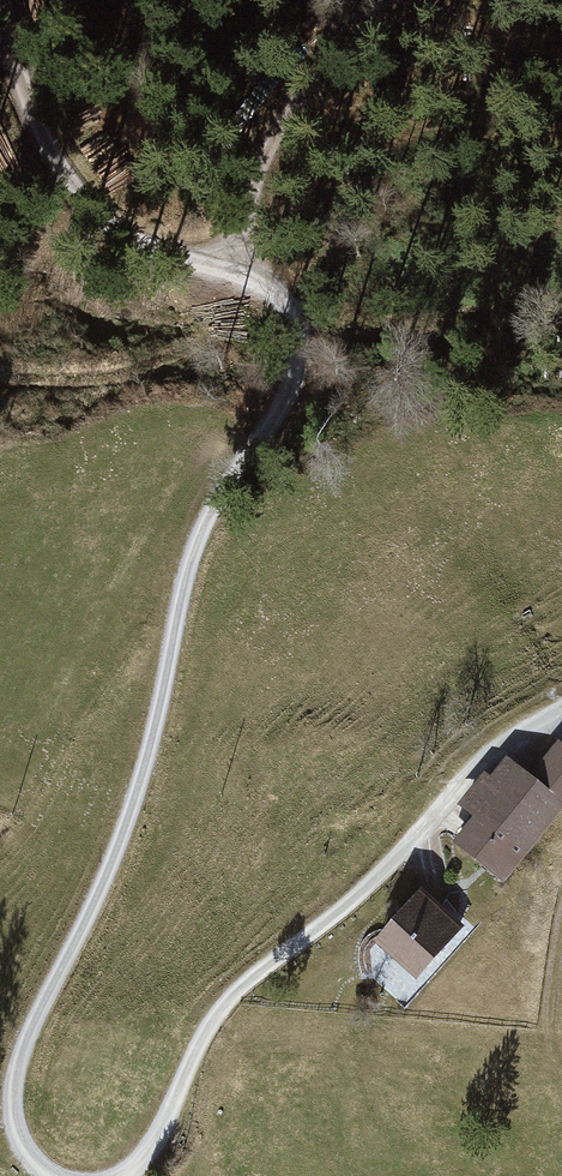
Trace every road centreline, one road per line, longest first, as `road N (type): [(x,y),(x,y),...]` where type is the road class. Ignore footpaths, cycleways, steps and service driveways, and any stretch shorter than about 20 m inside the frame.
road 1 (track): [(50,1175),(19,1143),(12,1093),(24,1042),(114,861),(154,741),(190,555),(221,482),(290,396),(303,331),(271,282),(230,263),(156,248),(96,215),(45,143),(0,18)]
road 2 (track): [(561,709),(476,763),(362,895),(216,1014),(164,1129),(124,1175)]
road 3 (track): [(230,263),(258,165),(302,75),(417,0)]

